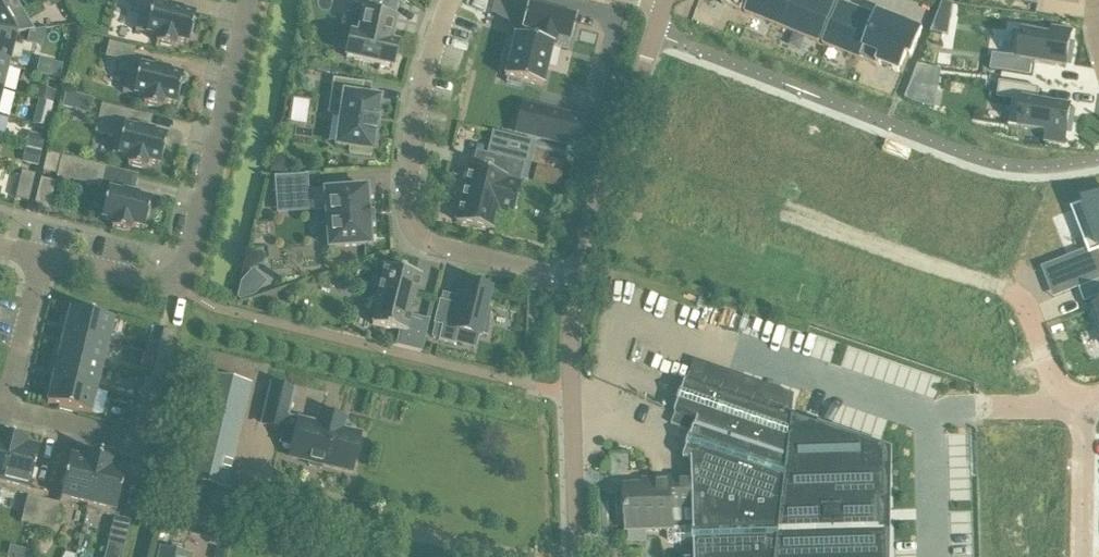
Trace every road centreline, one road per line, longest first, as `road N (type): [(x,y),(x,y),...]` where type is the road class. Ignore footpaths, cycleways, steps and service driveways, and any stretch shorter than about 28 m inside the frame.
road 1 (residential): [(43,258),(178,291),(249,0)]
road 2 (residential): [(448,0),(418,91),(407,219),(427,241),(576,275)]
road 3 (residential): [(788,213),(1011,287),(1058,386),(1082,404)]
road 4 (residential): [(575,556),(576,275)]
road 5 (unclassified): [(597,208),(667,4)]
road 6 (residential): [(5,413),(43,258)]
road 7 (residential): [(1082,404),(1085,556)]
road 8 (residential): [(5,413),(132,445)]

